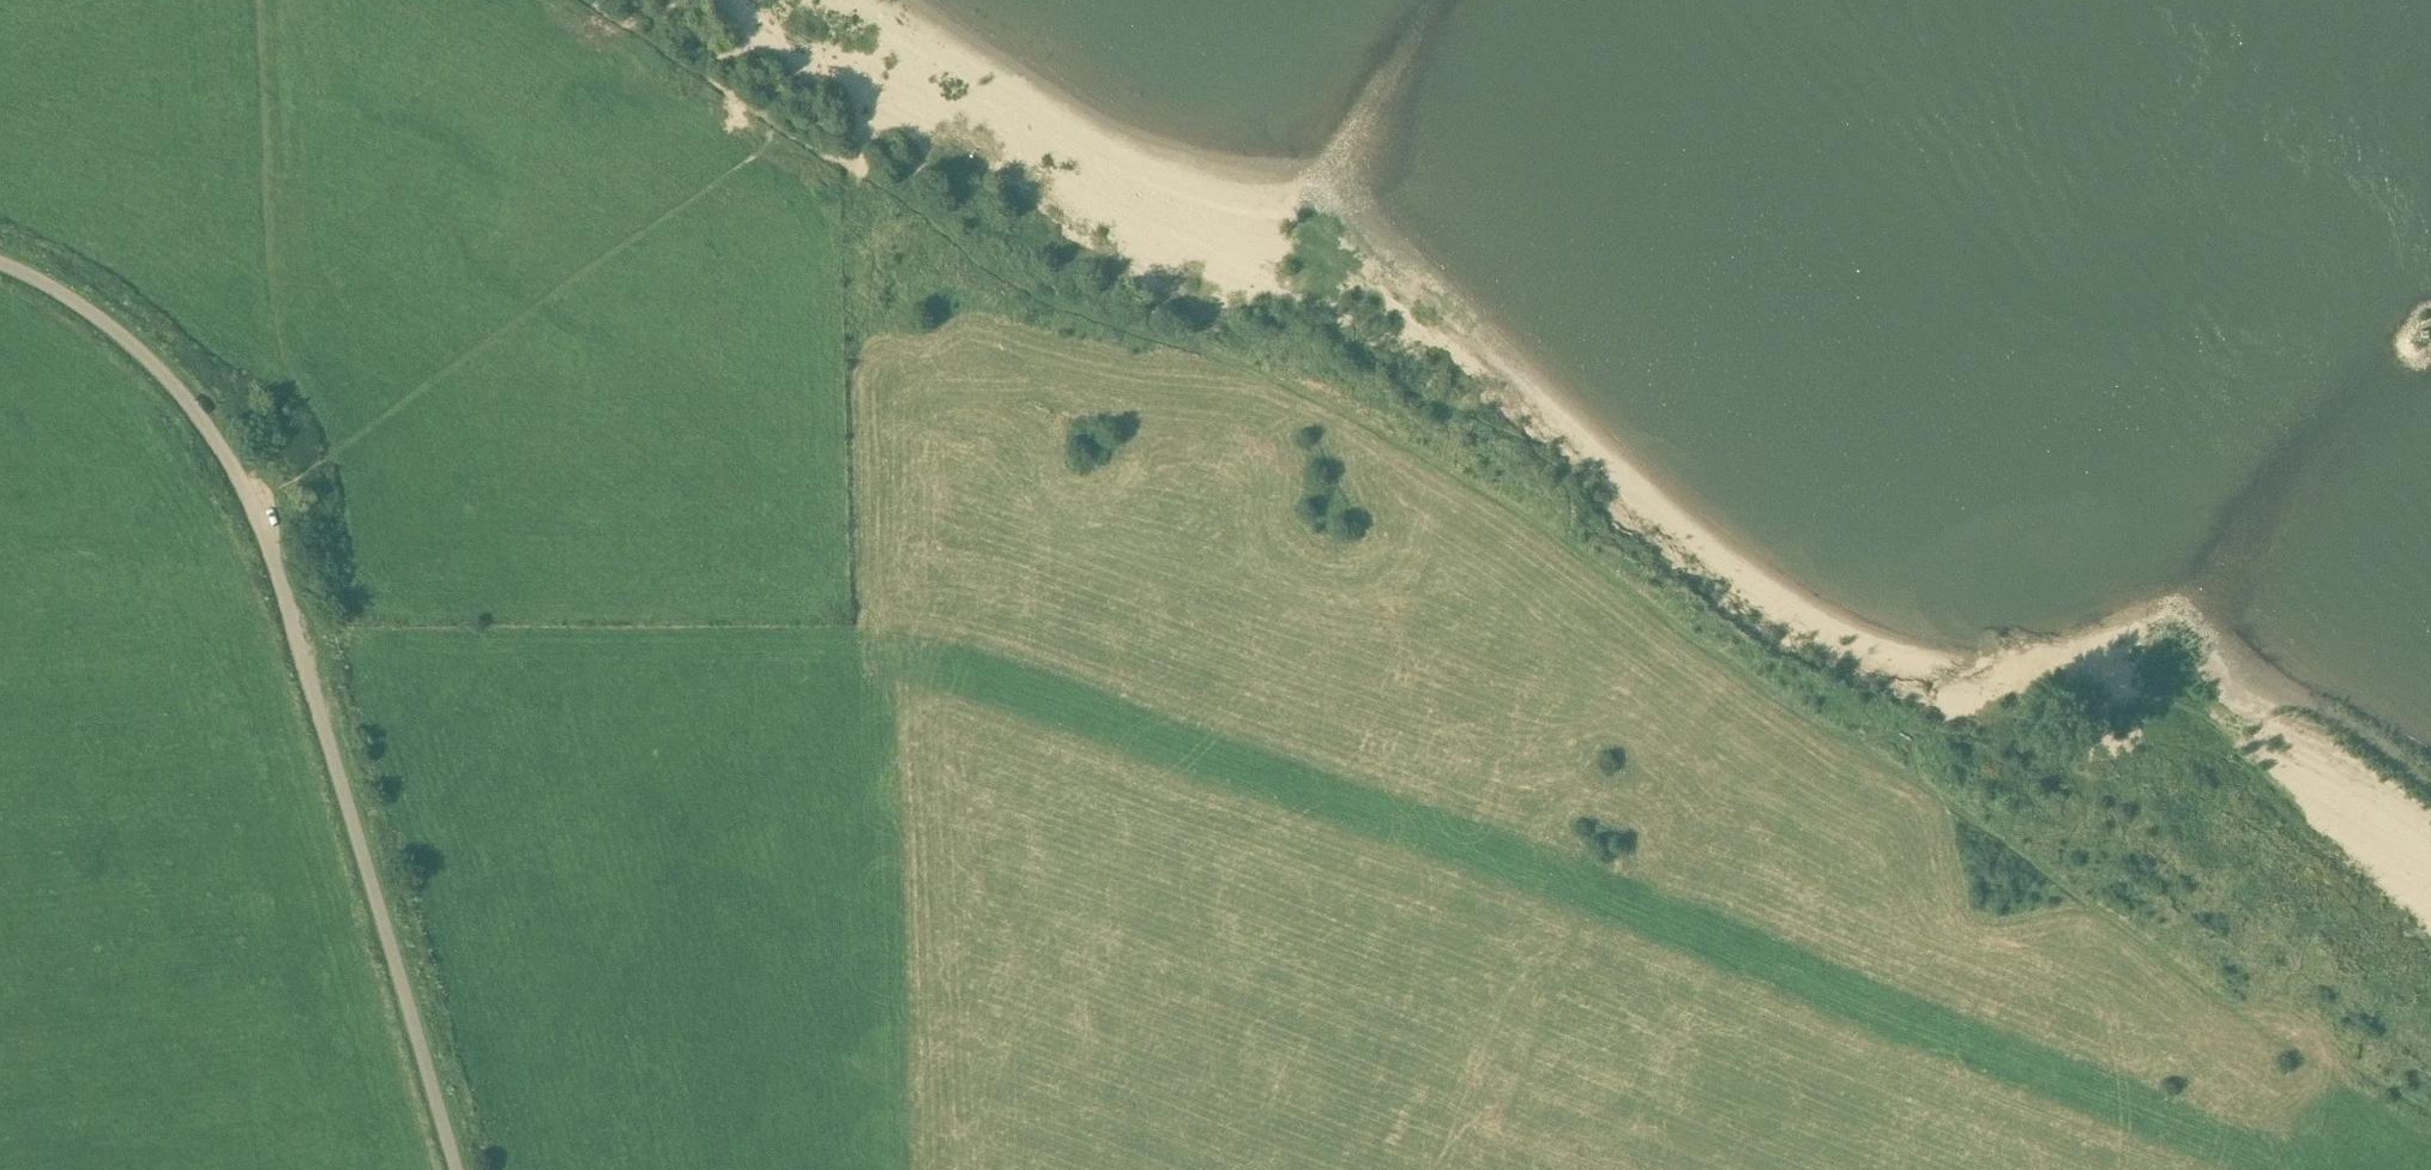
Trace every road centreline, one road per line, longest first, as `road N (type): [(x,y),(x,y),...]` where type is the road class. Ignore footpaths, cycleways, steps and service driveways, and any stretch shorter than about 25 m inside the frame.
road 1 (unclassified): [(457,1169),(268,542),(240,479),(175,385),(127,339),(0,263)]

